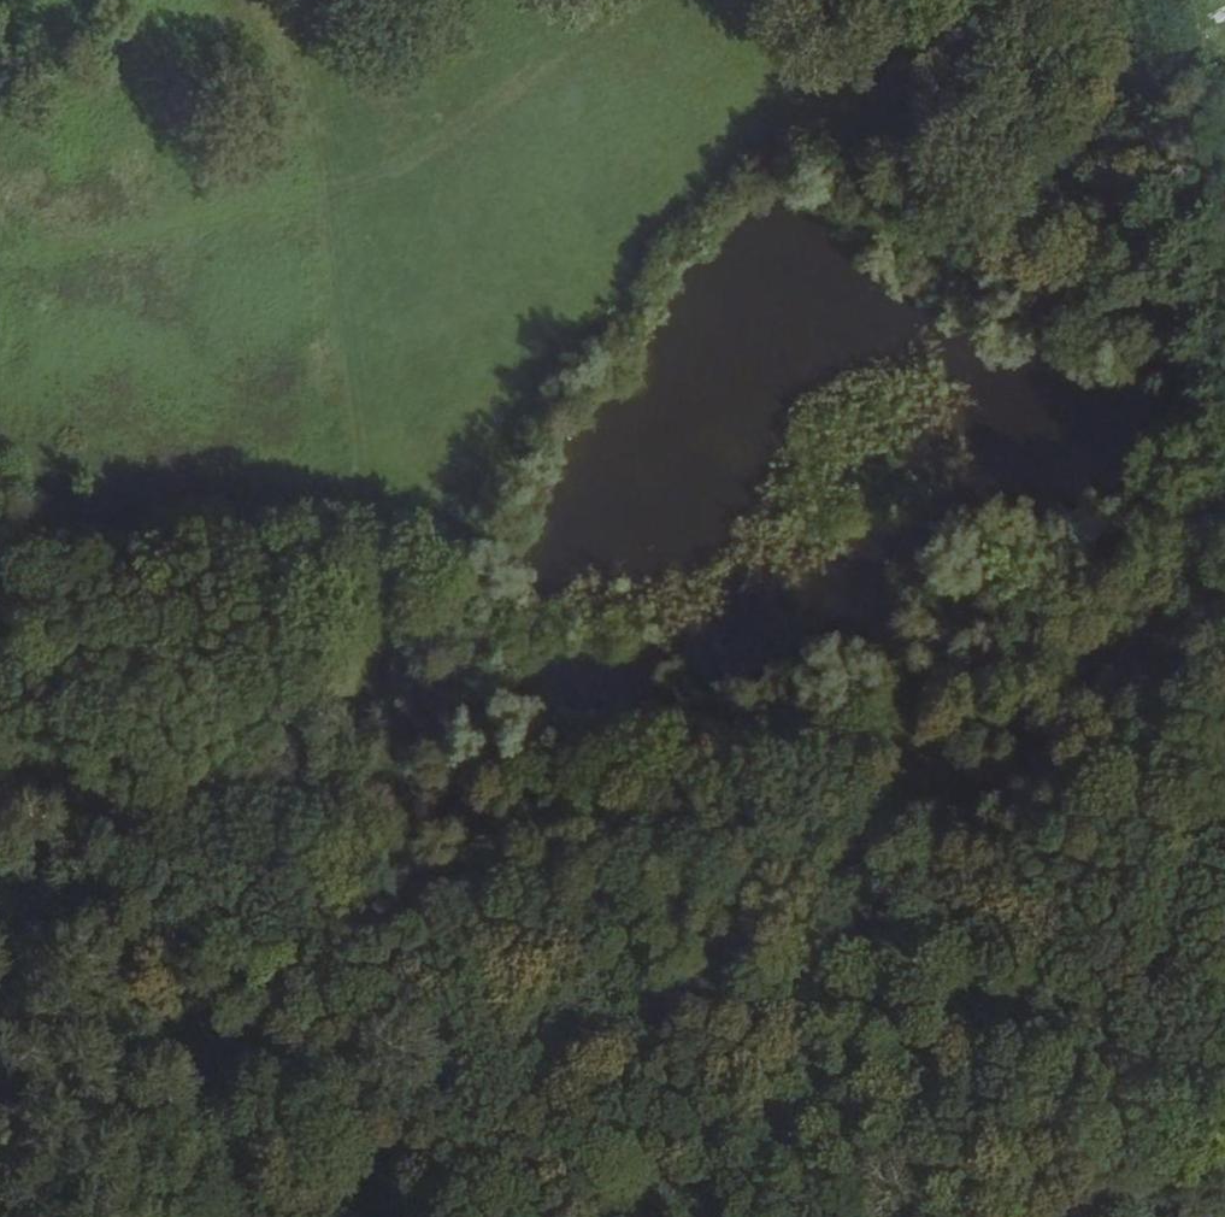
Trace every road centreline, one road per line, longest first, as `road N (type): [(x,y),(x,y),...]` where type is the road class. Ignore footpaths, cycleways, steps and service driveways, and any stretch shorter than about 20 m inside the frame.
road 1 (track): [(1224,1140),(964,1216)]

